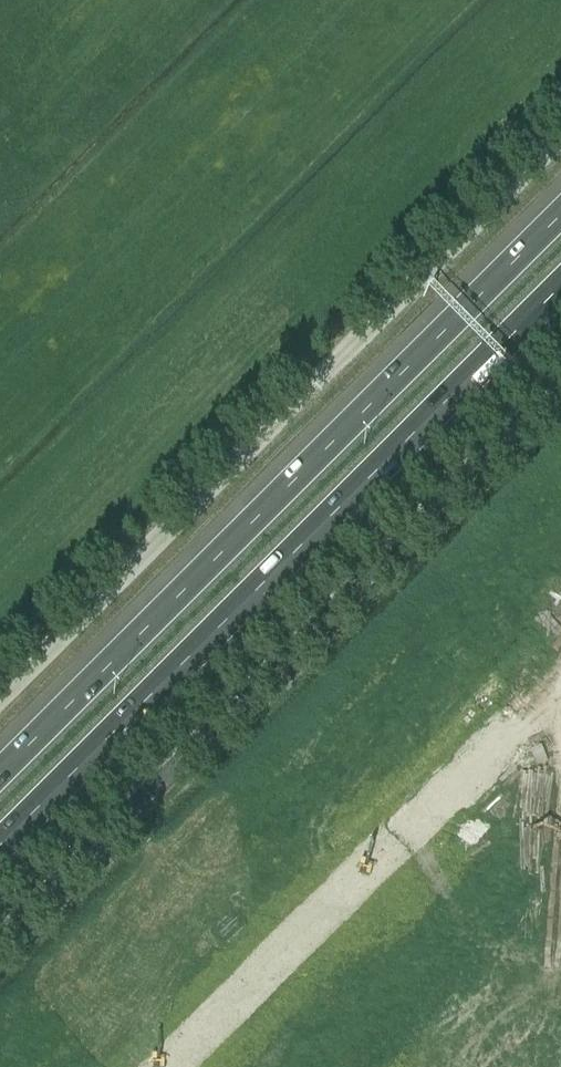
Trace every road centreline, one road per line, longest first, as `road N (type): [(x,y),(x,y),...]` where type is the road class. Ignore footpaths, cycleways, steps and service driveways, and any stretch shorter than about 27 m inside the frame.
road 1 (motorway): [(0,848),(560,287)]
road 2 (unclassified): [(0,695),(560,138)]
road 3 (motorway): [(560,217),(0,774)]
road 4 (unclassified): [(0,939),(560,383)]

